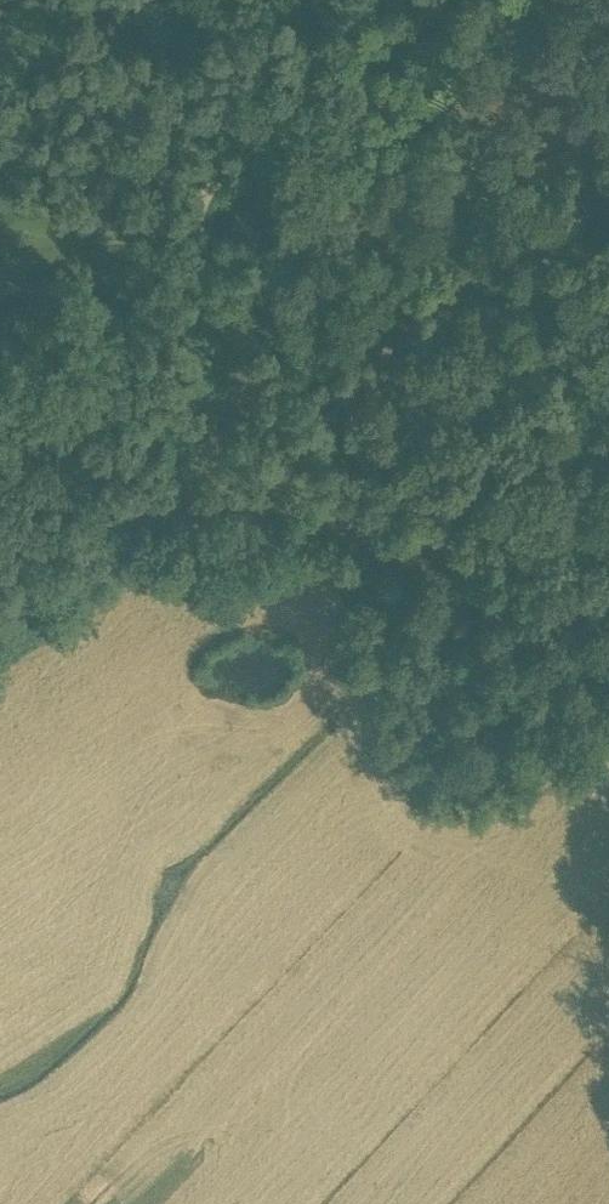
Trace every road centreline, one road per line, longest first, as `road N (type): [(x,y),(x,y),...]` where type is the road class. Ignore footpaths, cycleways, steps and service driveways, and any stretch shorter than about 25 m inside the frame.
road 1 (track): [(337,584),(343,525),(260,388),(189,208),(412,0)]

